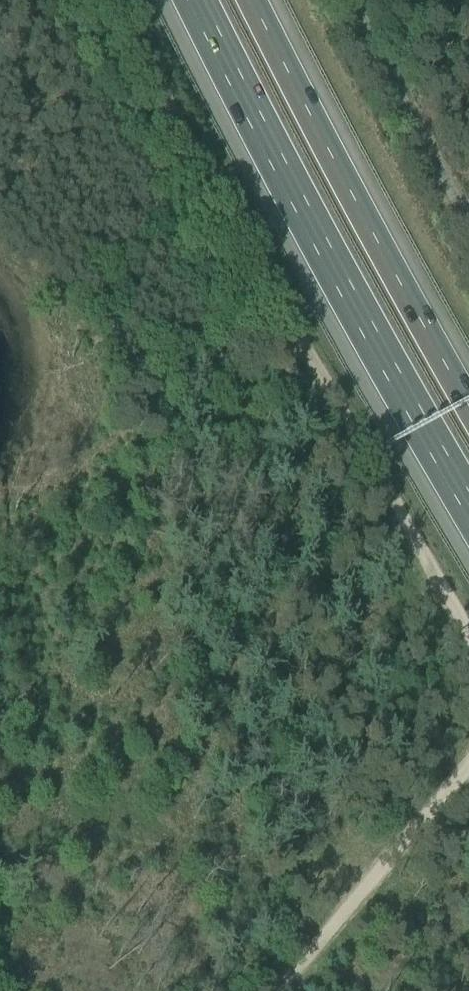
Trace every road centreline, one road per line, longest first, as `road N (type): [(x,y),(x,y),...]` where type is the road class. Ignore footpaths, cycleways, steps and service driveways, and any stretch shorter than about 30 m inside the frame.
road 1 (track): [(468,624),(109,0)]
road 2 (motorway): [(197,0),(314,231),(468,503)]
road 3 (motorway): [(468,407),(252,0)]
road 4 (track): [(273,990),(468,767)]
road 5 (track): [(286,309),(116,438)]

